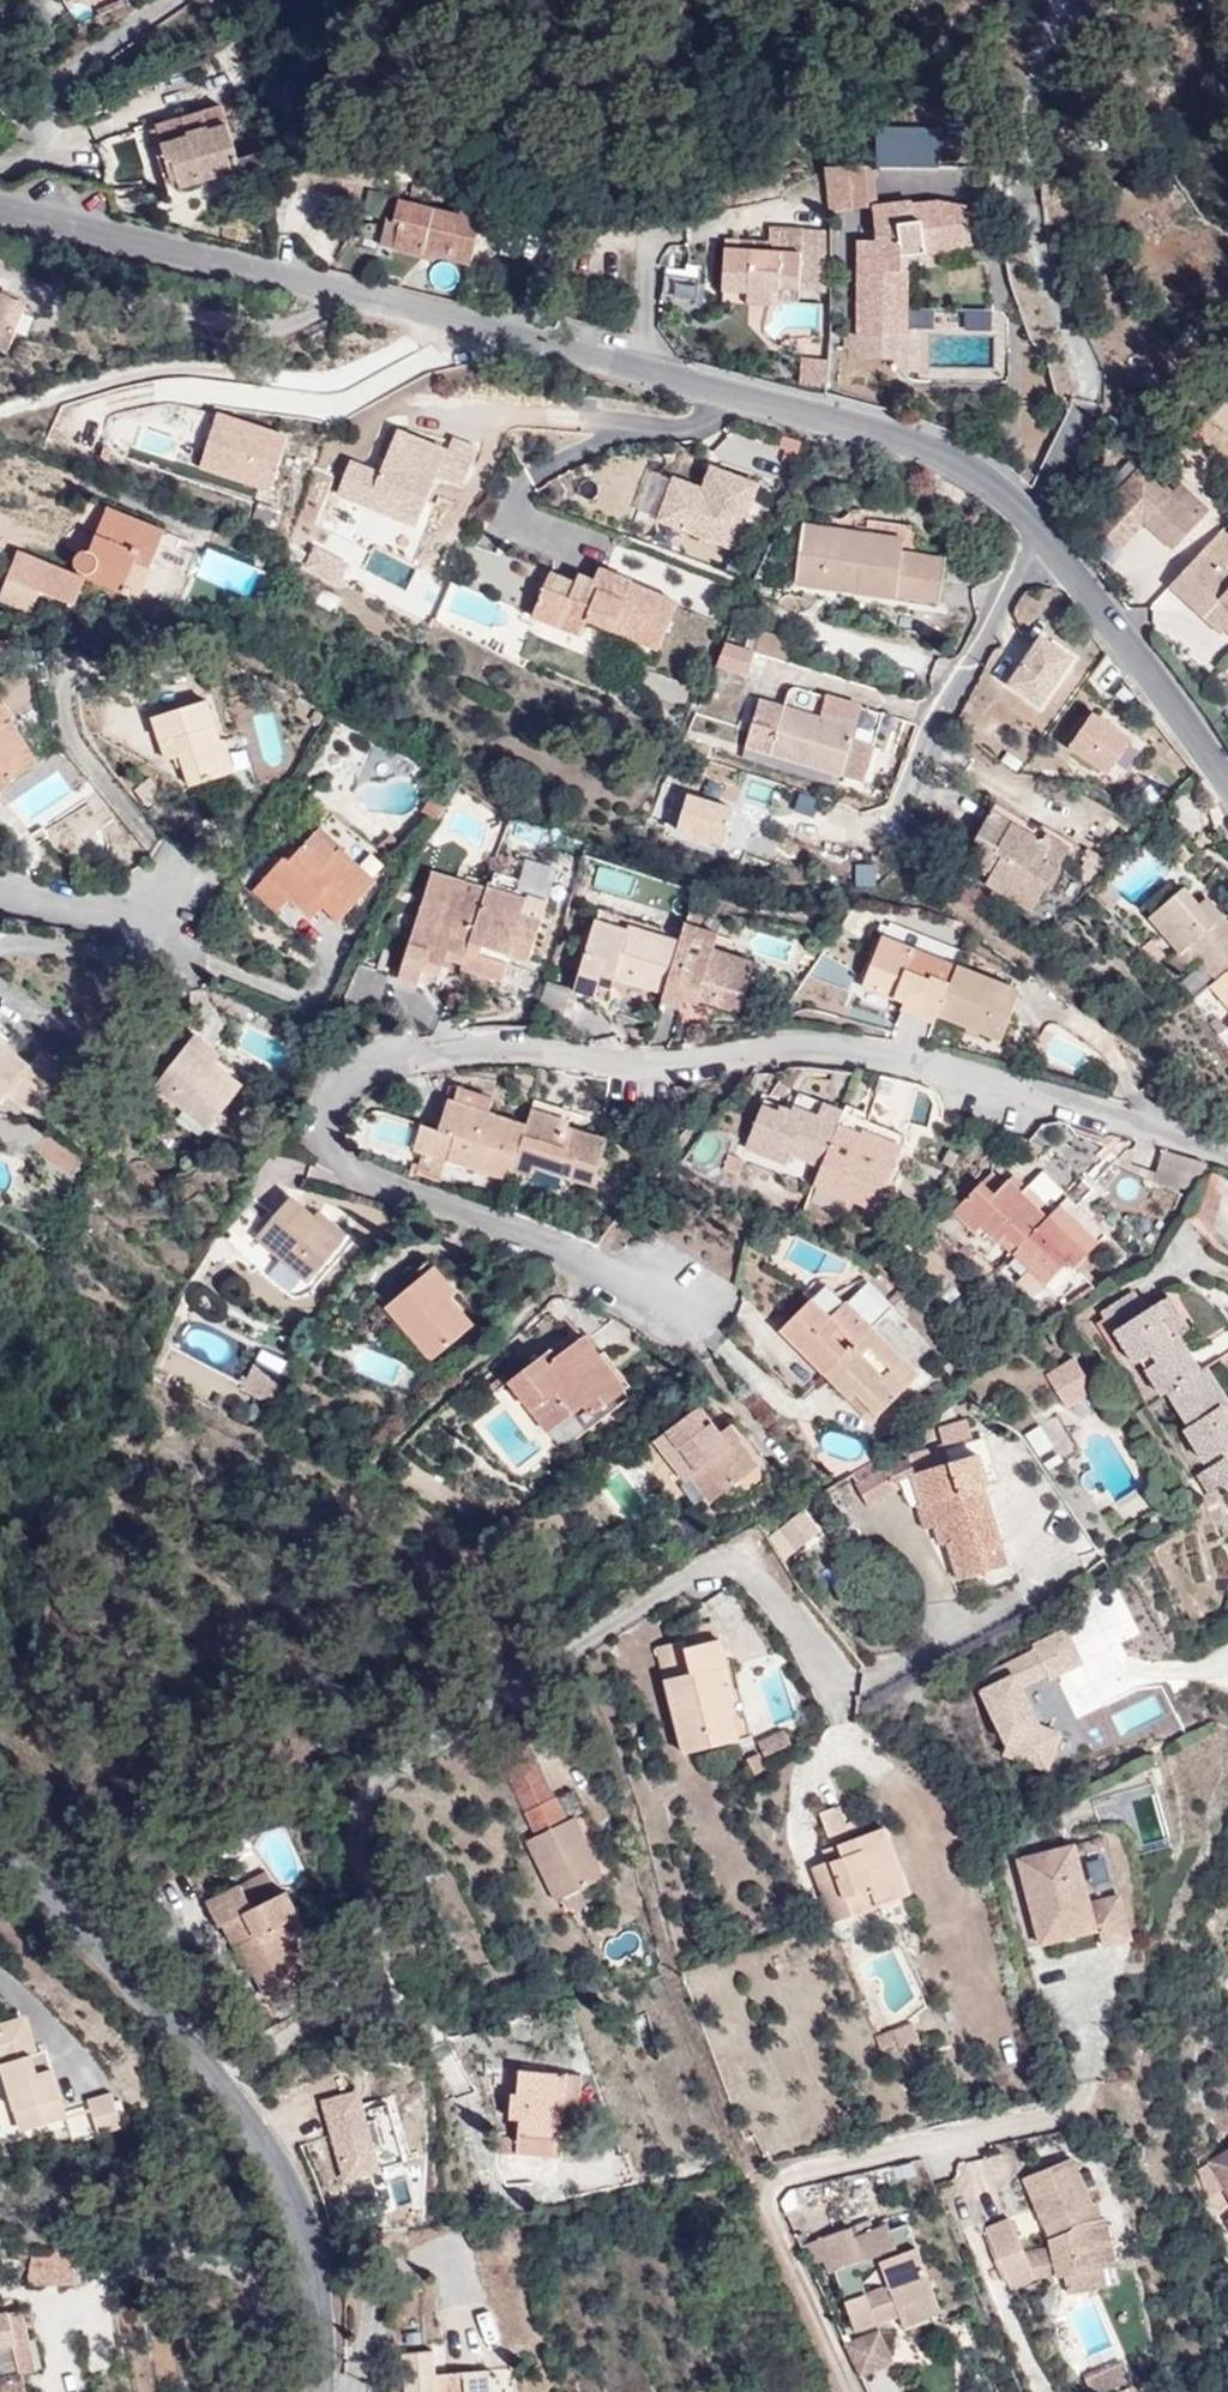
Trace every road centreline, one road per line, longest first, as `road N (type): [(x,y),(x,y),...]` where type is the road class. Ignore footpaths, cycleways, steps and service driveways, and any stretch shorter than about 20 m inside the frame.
road 1 (residential): [(1227,793),(1143,662),(1011,491),(850,419),(0,208)]
road 2 (residential): [(320,2391),(284,2147),(120,1966),(0,1860)]
road 3 (residential): [(860,2391),(768,2209),(776,2183),(1059,2115)]
road 4 (residential): [(0,880),(153,914)]

